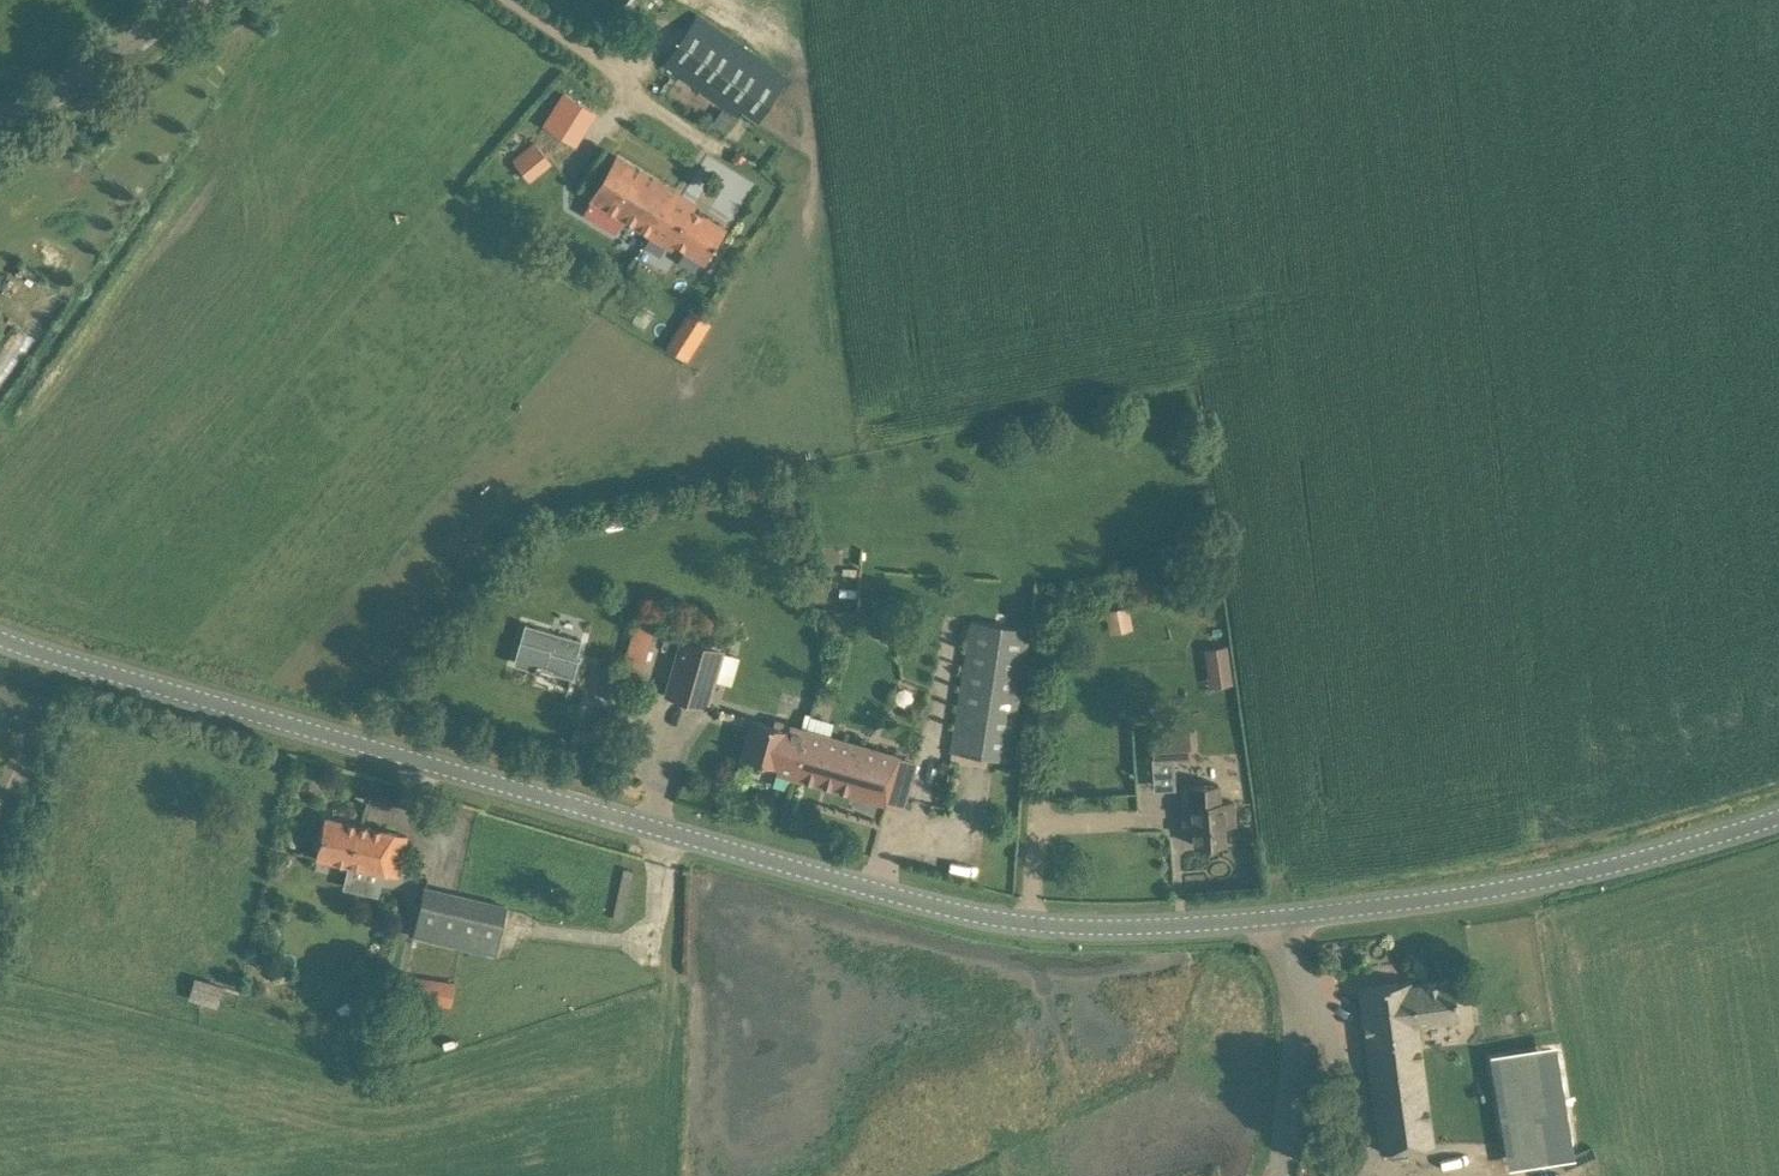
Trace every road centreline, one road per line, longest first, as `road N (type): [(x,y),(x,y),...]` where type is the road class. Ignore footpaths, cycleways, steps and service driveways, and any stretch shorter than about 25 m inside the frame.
road 1 (tertiary): [(1778,824),(1458,901),(1153,936),(1047,937),(944,917),(0,635)]
road 2 (tertiary): [(0,135),(35,122),(201,0)]

